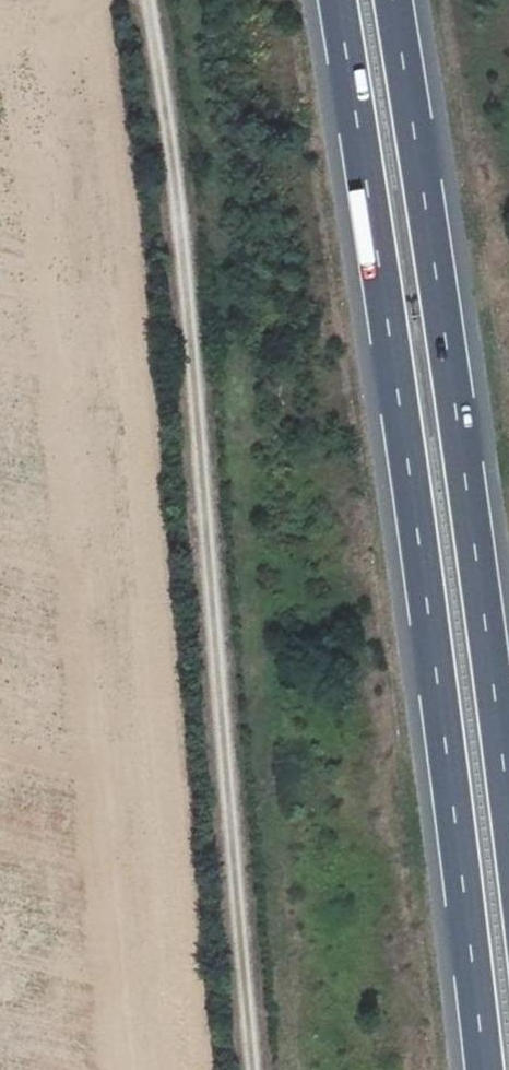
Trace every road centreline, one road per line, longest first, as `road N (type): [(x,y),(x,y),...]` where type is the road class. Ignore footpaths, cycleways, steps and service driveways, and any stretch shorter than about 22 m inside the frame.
road 1 (motorway): [(336,0),(427,607),(484,1069)]
road 2 (track): [(253,1069),(180,213),(146,0)]
road 3 (motorway): [(508,808),(392,0)]

